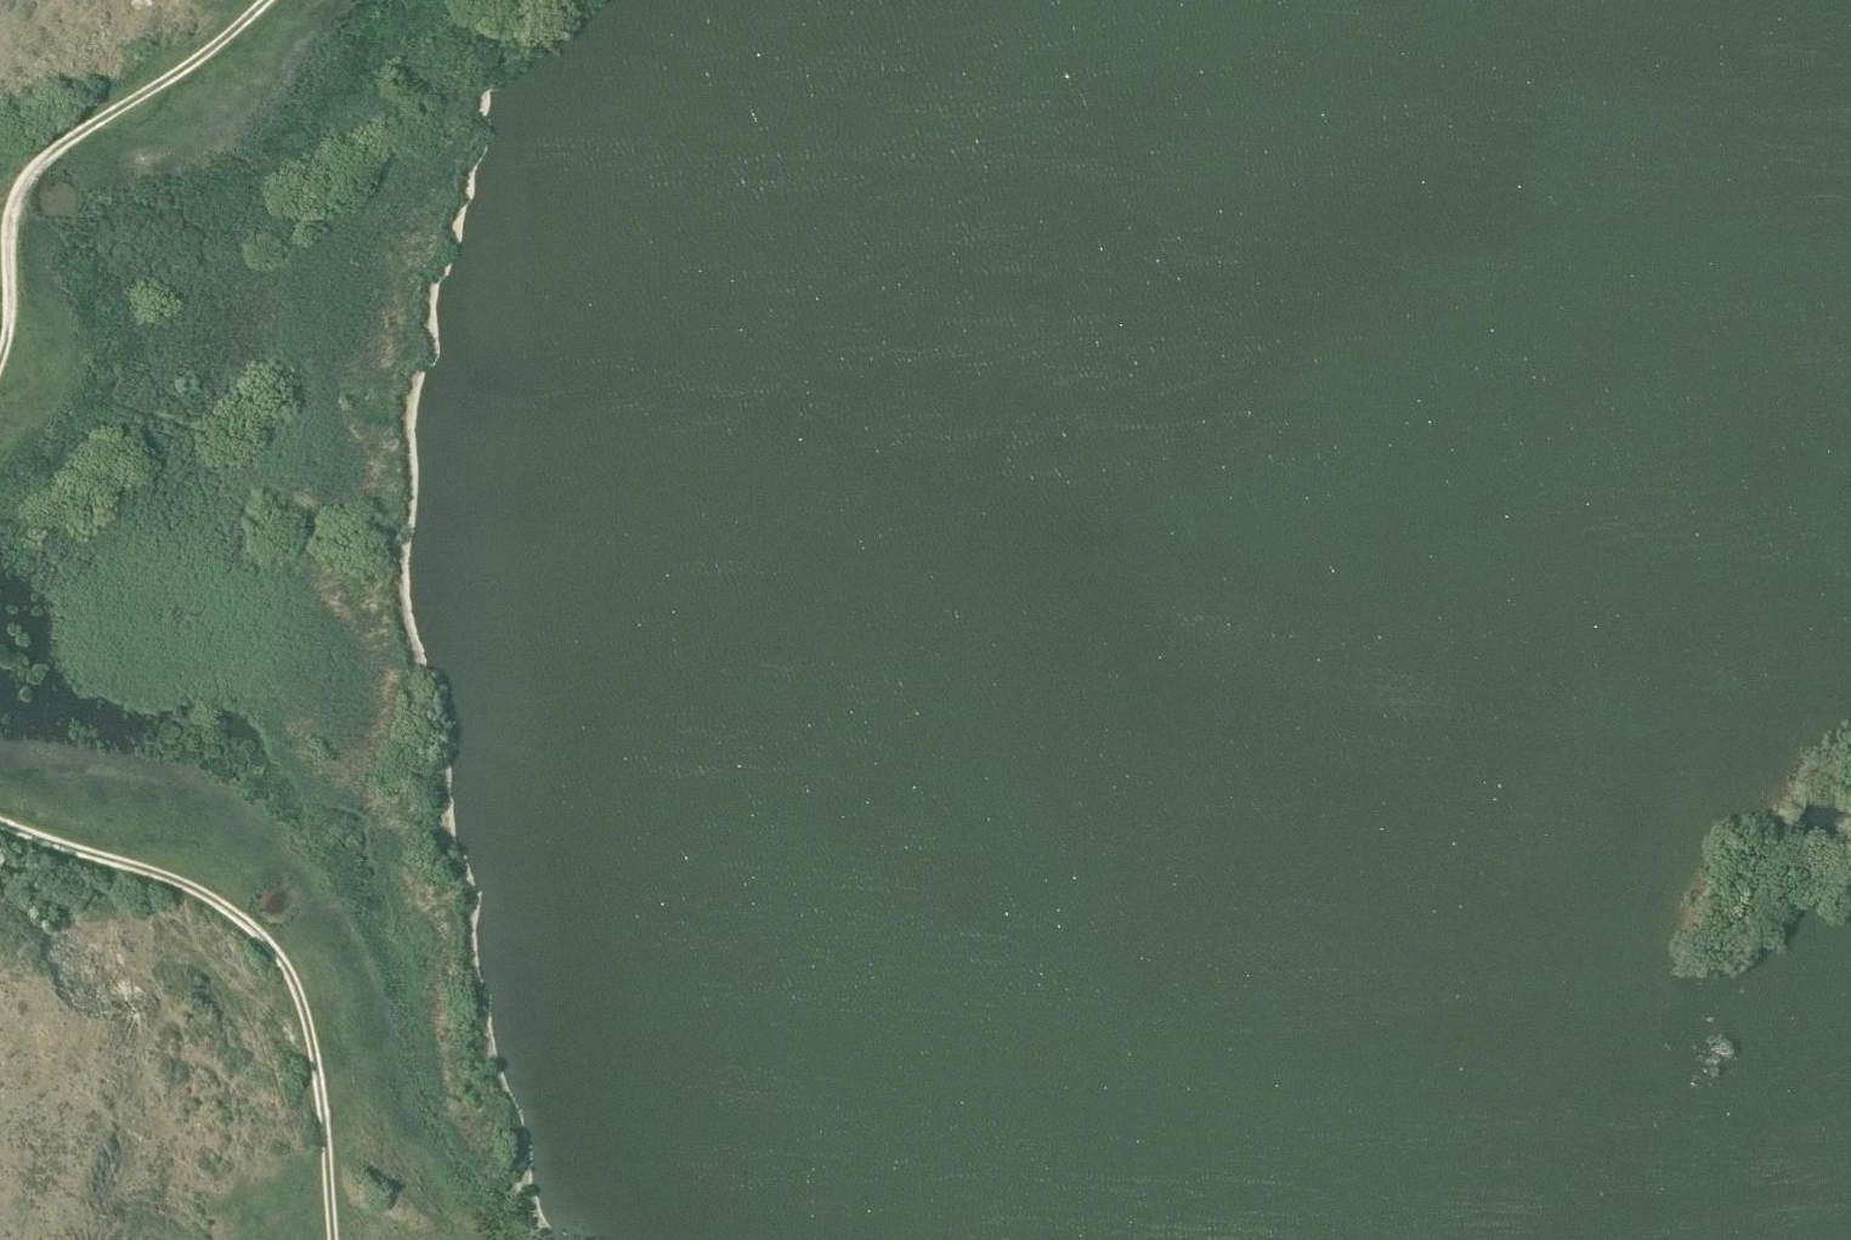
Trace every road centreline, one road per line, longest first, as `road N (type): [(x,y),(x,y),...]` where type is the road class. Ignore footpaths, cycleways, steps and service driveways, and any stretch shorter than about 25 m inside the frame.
road 1 (track): [(329,1239),(306,1011),(275,950),(220,904),(0,830)]
road 2 (track): [(0,355),(11,321),(11,237),(51,150),(209,60),(268,0)]

